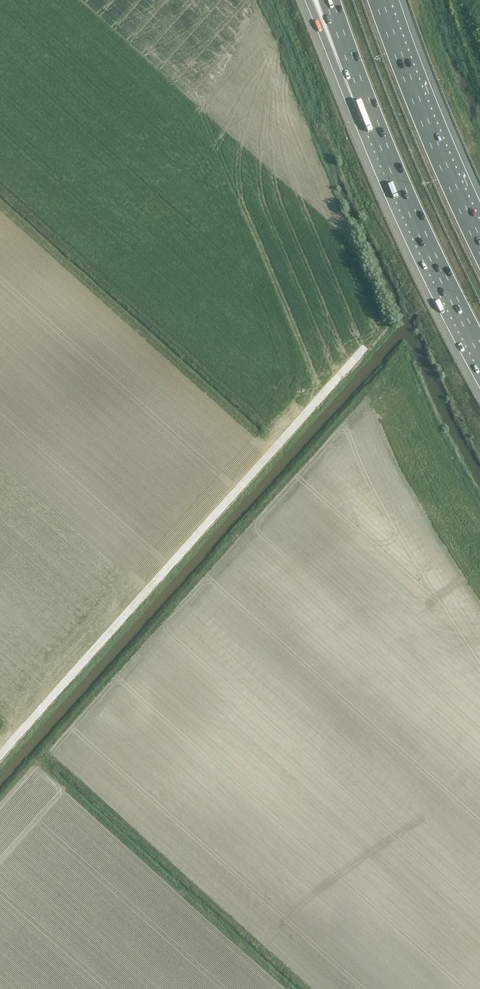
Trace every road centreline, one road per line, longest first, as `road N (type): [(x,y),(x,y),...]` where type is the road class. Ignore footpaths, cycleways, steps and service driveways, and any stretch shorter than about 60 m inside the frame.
road 1 (motorway): [(479,242),(381,5)]
road 2 (motorway): [(373,123),(479,350)]
road 3 (motorway): [(310,0),(373,123)]
road 4 (motorway): [(329,0),(373,123)]

